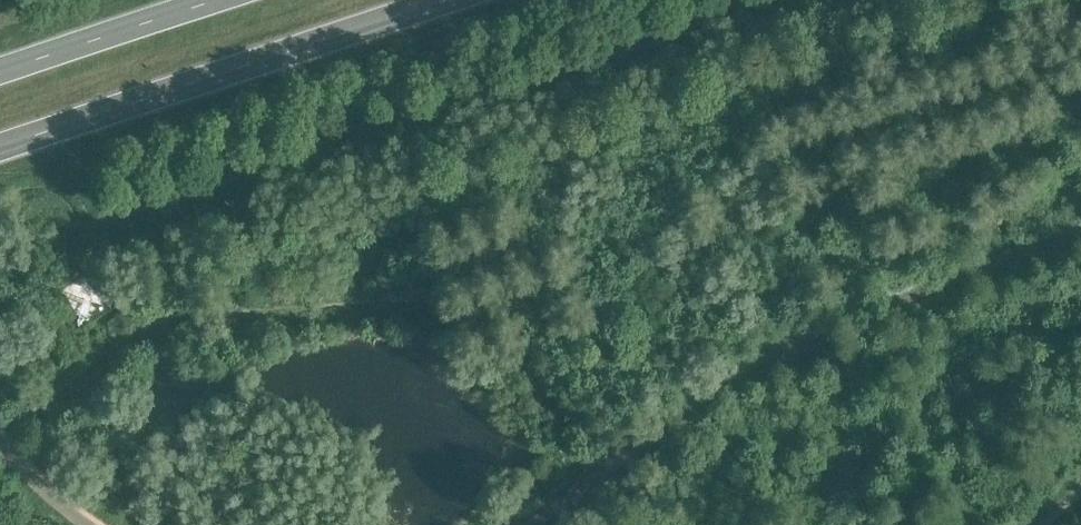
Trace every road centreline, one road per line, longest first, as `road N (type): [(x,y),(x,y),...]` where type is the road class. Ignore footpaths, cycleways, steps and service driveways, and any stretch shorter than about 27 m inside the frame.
road 1 (trunk): [(0,149),(461,0)]
road 2 (trunk): [(227,0),(0,76)]

